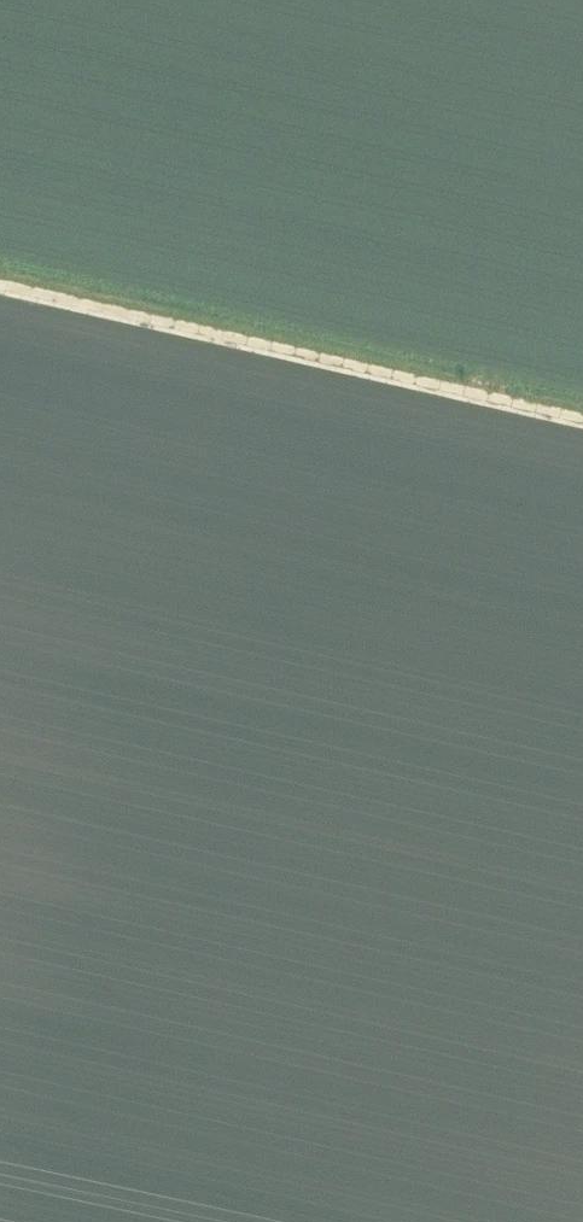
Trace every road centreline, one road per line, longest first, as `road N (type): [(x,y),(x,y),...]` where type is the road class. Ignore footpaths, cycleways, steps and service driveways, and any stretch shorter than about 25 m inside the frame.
road 1 (track): [(582,419),(0,286)]

